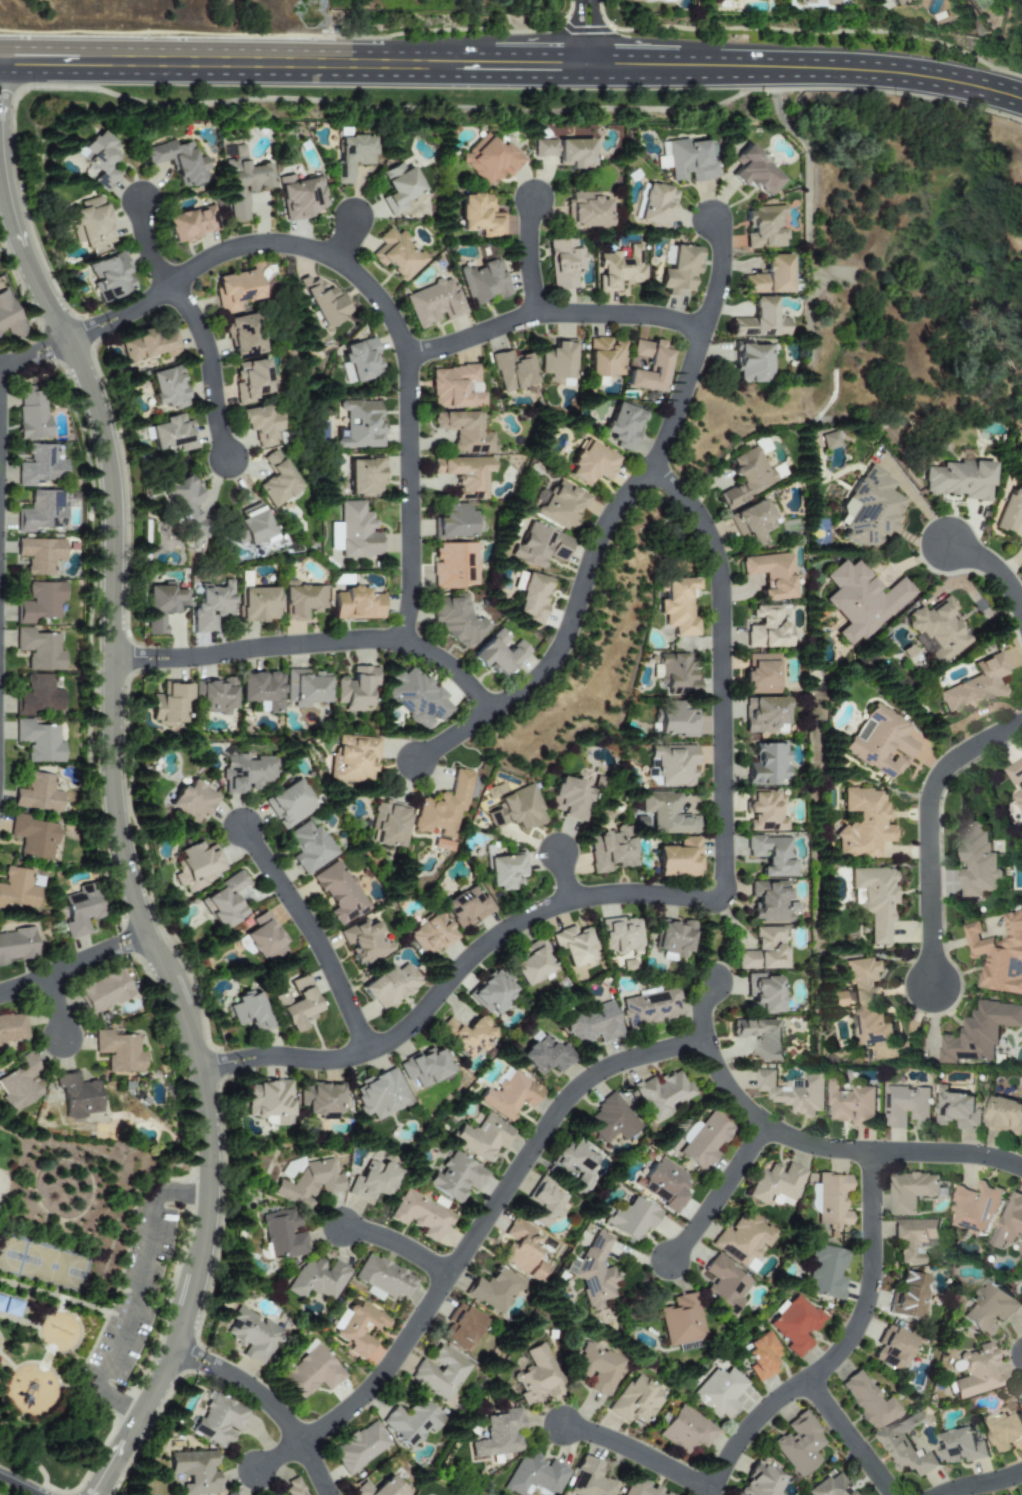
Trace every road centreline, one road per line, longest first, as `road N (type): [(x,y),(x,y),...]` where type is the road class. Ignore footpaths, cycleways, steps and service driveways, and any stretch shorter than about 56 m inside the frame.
road 1 (tertiary): [(103,1494),(184,1354),(210,1266),(217,1159),(206,1070),(135,898),(120,819),(116,473),(90,377),(40,282),(16,212),(3,68)]
road 2 (tertiary): [(0,68),(779,70),(929,80),(1021,102)]
road 3 (residential): [(73,344),(244,247),(305,249),(371,289),(399,330),(410,376),(413,593),(406,642)]
road 4 (residential): [(706,1044),(611,1069),(570,1099),(389,1375),(301,1445)]
road 5 (residential): [(206,1070),(267,1060),(341,1064),(371,1054),(423,1020),(505,933),(572,903),(632,895),(723,900)]
road 6 (residential): [(723,900),(721,566),(701,520),(653,472)]
road 7 (residential): [(491,715),(555,662),(607,528),(667,445),(706,330)]
road 8 (residential): [(1021,1167),(977,1154),(822,1147),(768,1131),(725,1086),(706,1044),(717,984)]
road 9 (residential): [(117,662),(406,642),(460,675),(491,715)]
road 10 (residential): [(711,1494),(746,1433),(838,1354),(864,1311),(873,1255),(869,1151)]
road 11 (residential): [(931,984),(934,786),(946,766),(1021,723)]
road 12 (residential): [(706,330),(650,318),(565,315),(408,360)]
road 13 (residential): [(371,1054),(323,955),(244,834)]
road 14 (residential): [(184,1354),(245,1383),(301,1445),(328,1494)]
road 15 (residential): [(169,283),(209,351),(218,432),(230,461)]
road 16 (residential): [(768,1131),(672,1262)]
road 17 (residential): [(713,1489),(614,1441),(564,1427)]
road 18 (residential): [(0,996),(150,937)]
road 19 (residential): [(891,1494),(807,1382)]
road 20 (residential): [(452,1278),(390,1242),(343,1229)]

